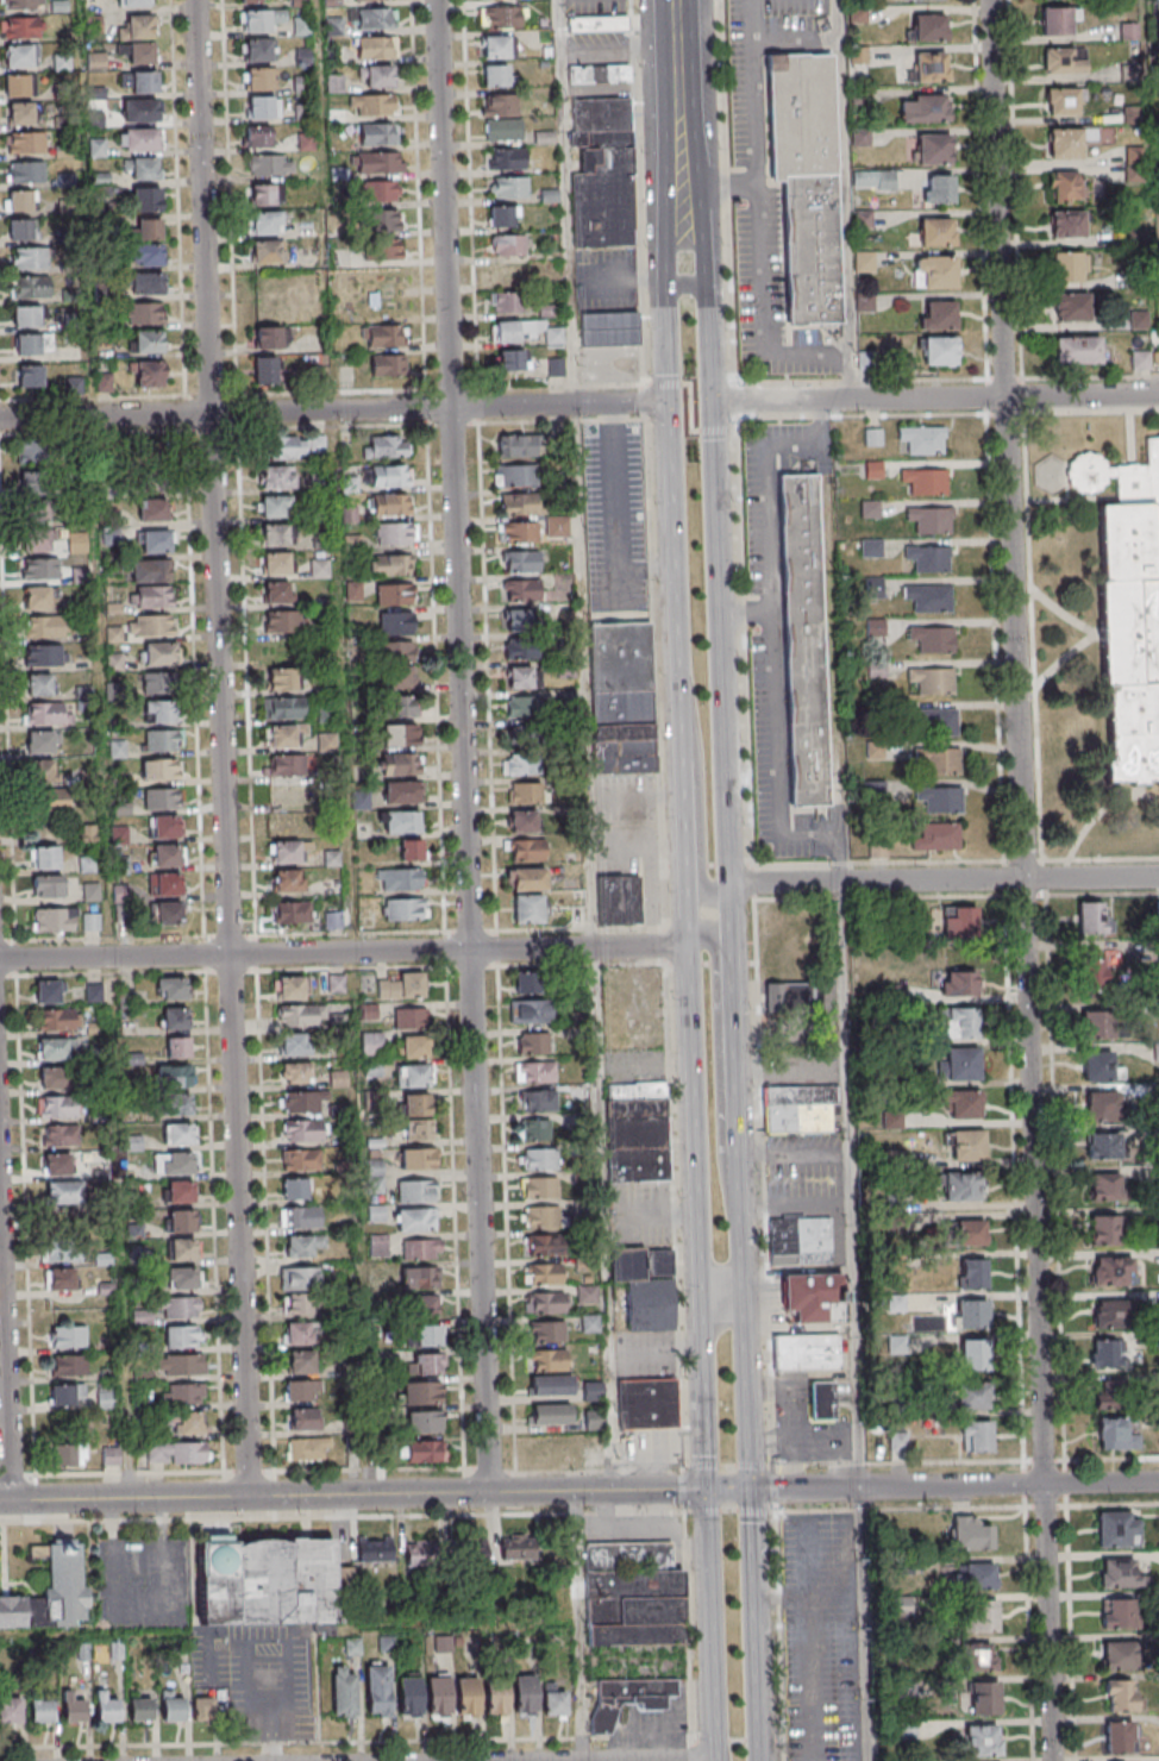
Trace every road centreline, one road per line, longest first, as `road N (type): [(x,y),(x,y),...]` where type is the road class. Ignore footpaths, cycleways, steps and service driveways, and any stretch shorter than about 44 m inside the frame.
road 1 (residential): [(240,1496),(197,0)]
road 2 (residential): [(488,1492),(434,0)]
road 3 (residential): [(1023,878),(989,0)]
road 4 (tertiary): [(683,187),(665,251),(687,947)]
road 5 (tertiary): [(708,1489),(0,1499)]
road 6 (residential): [(687,947),(0,960)]
road 7 (residential): [(669,401),(0,418)]
road 8 (residential): [(1042,1484),(1023,878)]
road 9 (residential): [(1158,1482),(746,1489)]
road 10 (tertiary): [(687,947),(701,1296)]
road 11 (tertiary): [(737,1232),(720,1154),(713,957),(706,936),(685,935)]
road 12 (residential): [(1023,878),(725,884)]
road 13 (residential): [(709,401),(1003,395)]
road 14 (tertiary): [(727,963),(718,676)]
road 15 (residential): [(1052,1760),(1042,1484)]
road 16 (tertiary): [(718,676),(709,401)]
road 17 (tertiary): [(708,1489),(717,1760)]
road 18 (tertiary): [(737,1232),(727,963)]
road 19 (residential): [(10,1499),(0,1257)]
road 20 (tertiary): [(677,675),(696,754),(701,888),(725,894)]
road 21 (tertiary): [(709,401),(703,250),(683,187)]
road 22 (tertiary): [(746,1489),(740,1295)]
road 23 (residential): [(1003,395),(1158,394)]
road 24 (tertiary): [(754,1740),(750,1588)]

